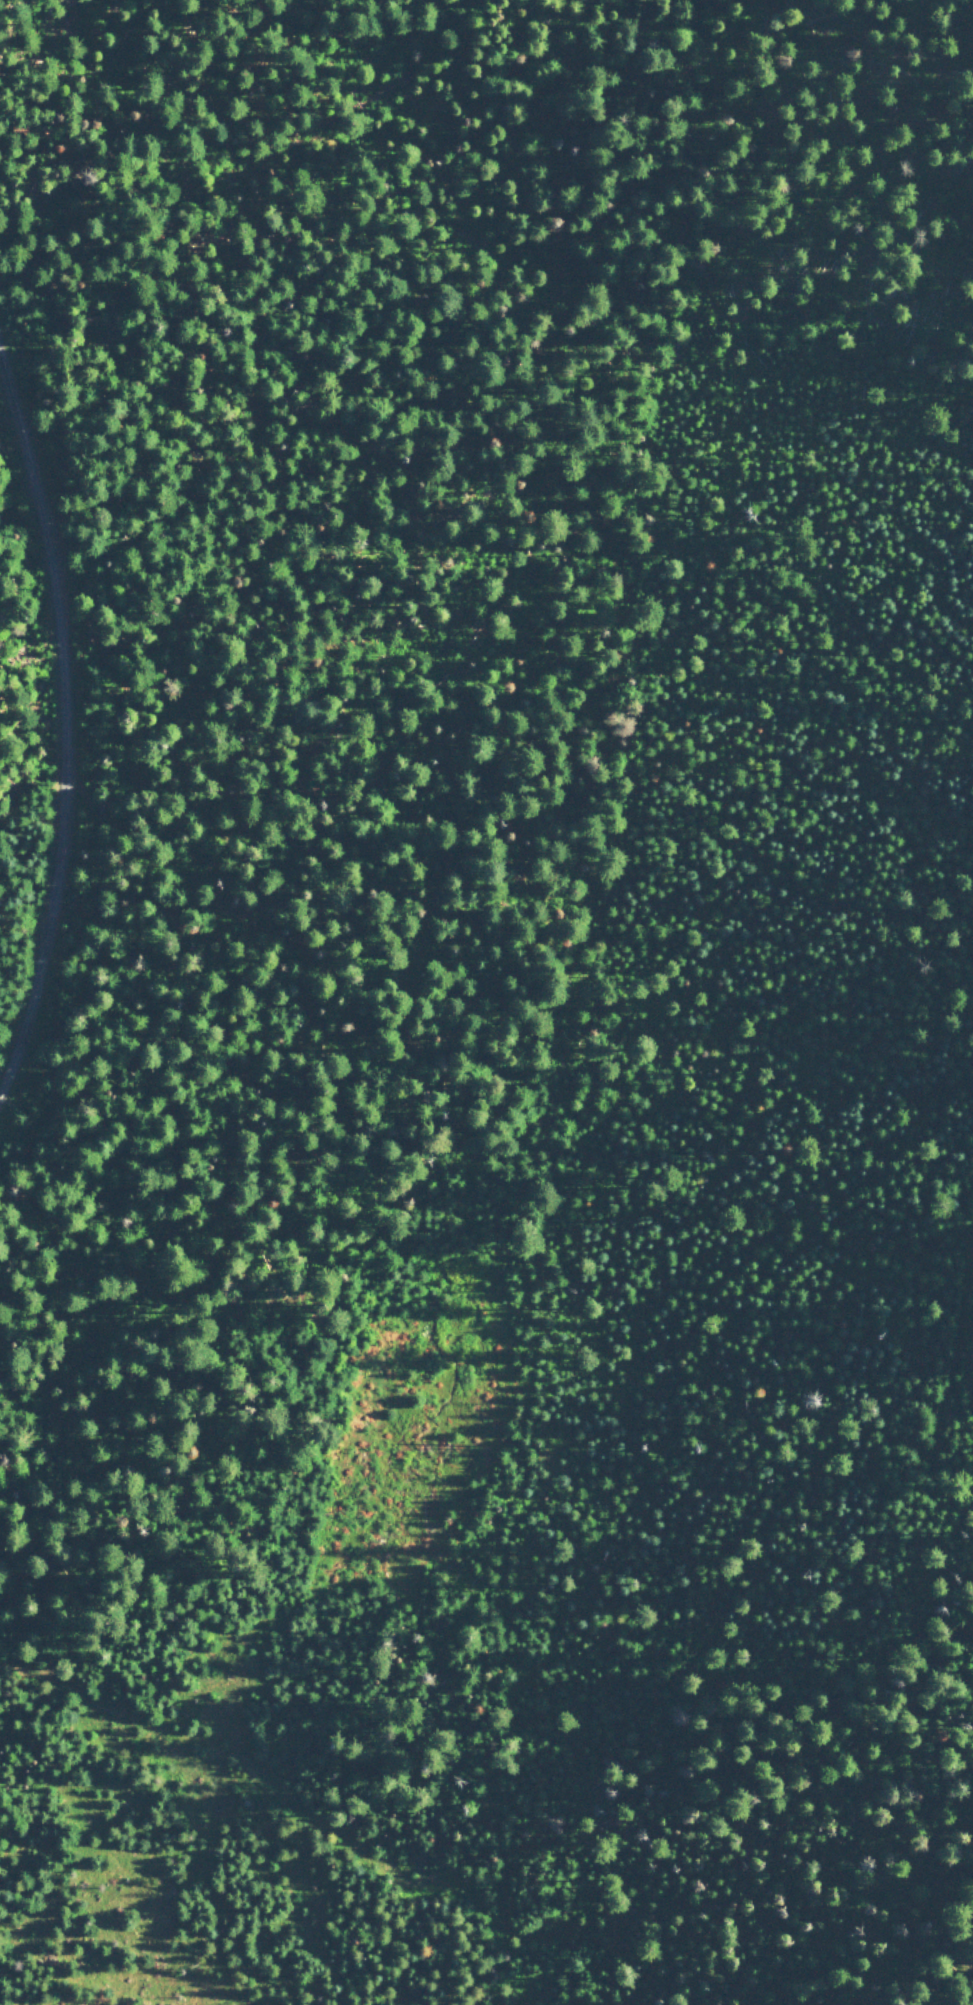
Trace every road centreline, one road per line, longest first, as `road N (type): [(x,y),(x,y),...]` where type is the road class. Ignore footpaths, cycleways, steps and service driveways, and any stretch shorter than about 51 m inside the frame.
road 1 (track): [(0,981),(75,788),(0,369)]

